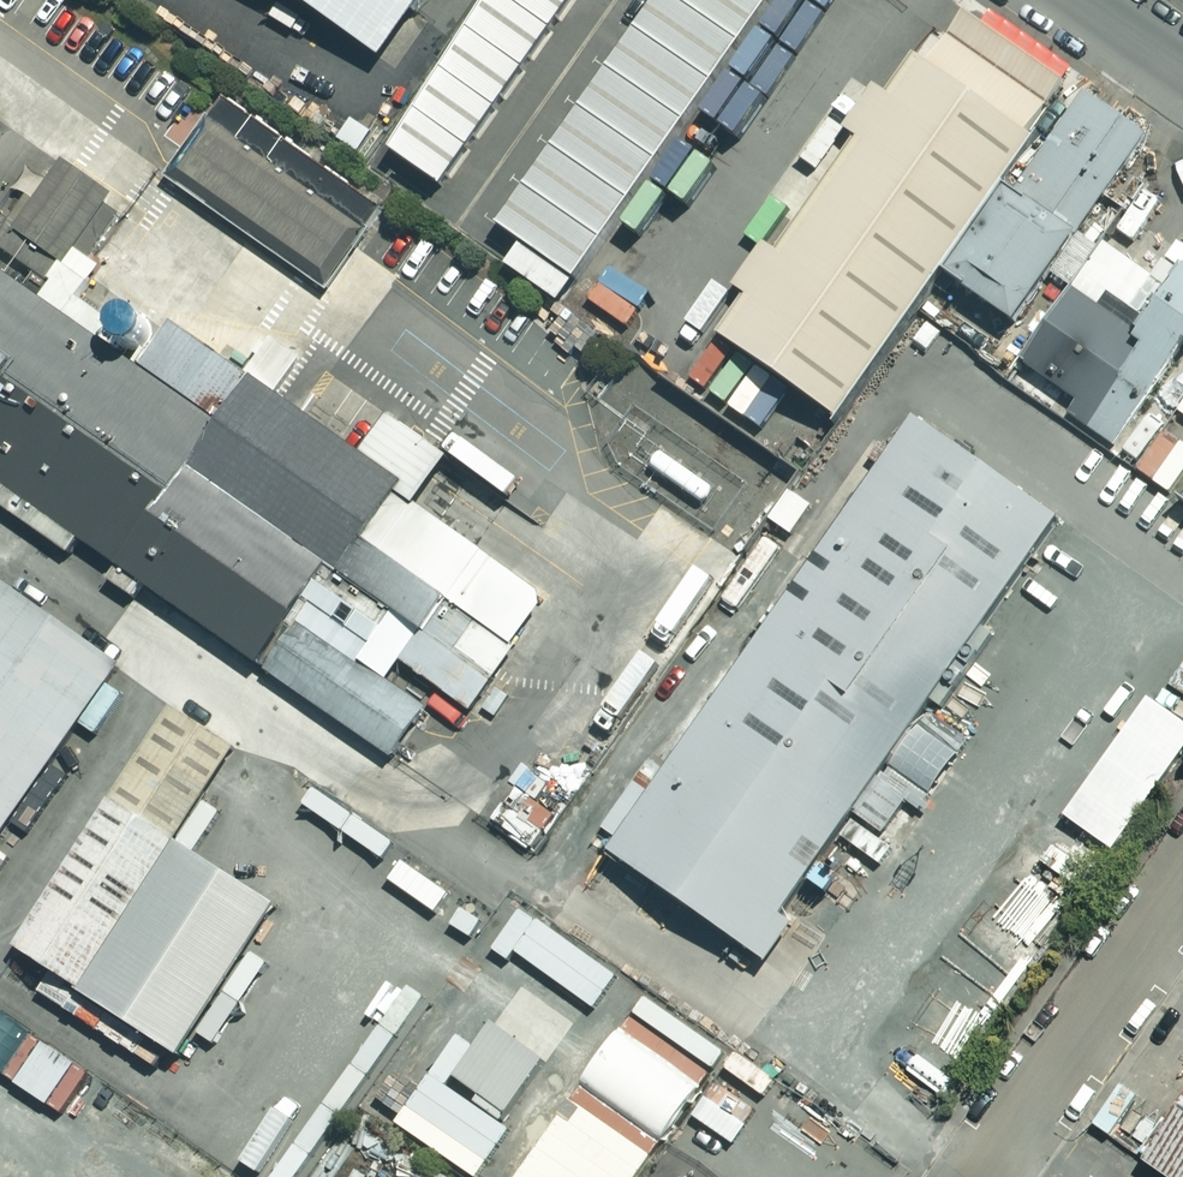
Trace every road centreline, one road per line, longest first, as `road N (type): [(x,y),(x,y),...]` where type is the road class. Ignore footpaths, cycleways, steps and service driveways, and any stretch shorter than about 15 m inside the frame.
road 1 (residential): [(1182,879),(977,1176)]
road 2 (residential): [(1079,0),(1182,73)]

